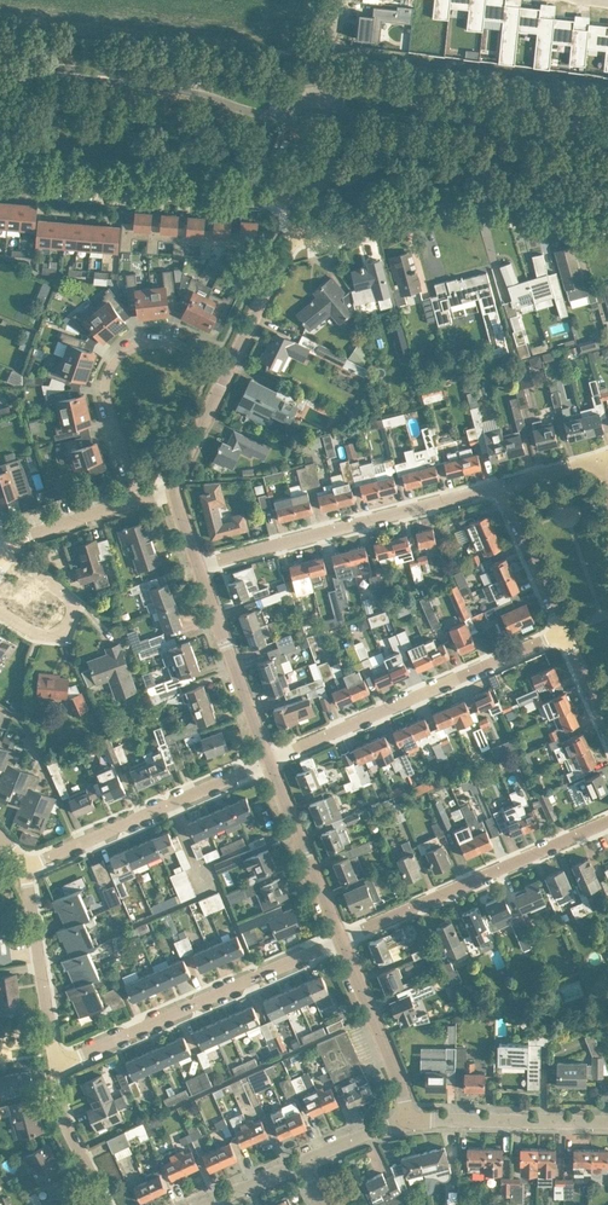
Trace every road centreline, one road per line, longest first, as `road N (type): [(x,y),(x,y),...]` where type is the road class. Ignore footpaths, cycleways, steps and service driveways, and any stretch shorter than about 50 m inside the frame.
road 1 (residential): [(267,759),(565,631)]
road 2 (residential): [(198,566),(505,484)]
road 3 (residential): [(55,1064),(341,939)]
road 4 (residential): [(301,224),(345,236),(450,210),(607,223)]
road 5 (tertiary): [(301,112),(607,145)]
road 6 (tertiary): [(607,129),(433,106),(365,83),(308,84)]
road 7 (residential): [(341,939),(607,821)]
road 8 (residential): [(279,198),(0,168)]
road 9 (residential): [(22,866),(267,759)]
road 10 (residential): [(139,499),(108,401),(114,362),(134,347),(162,344),(226,374)]
road 11 (tertiary): [(308,84),(62,72)]
road 12 (tertiary): [(62,72),(193,92),(247,111),(301,112)]
road 13 (unclassified): [(267,759),(198,566)]
road 14 (unclassified): [(409,1121),(607,1122)]
road 15 (unclassified): [(341,939),(267,759)]
road 16 (unclassified): [(409,1121),(341,939)]
road 17 (residential): [(0,612),(47,638),(73,619),(70,598),(11,544)]
road 18 (residential): [(51,1038),(22,866)]
road 19 (unclassified): [(226,374),(301,224)]
road 20 (residential): [(565,631),(505,484)]
road 21 (residential): [(106,1204),(63,1118),(55,1064)]
road 22 (residential): [(302,0),(289,15),(161,0)]
road 23 (residential): [(11,544),(139,499)]
road 24 (unclassified): [(172,489),(226,374)]

